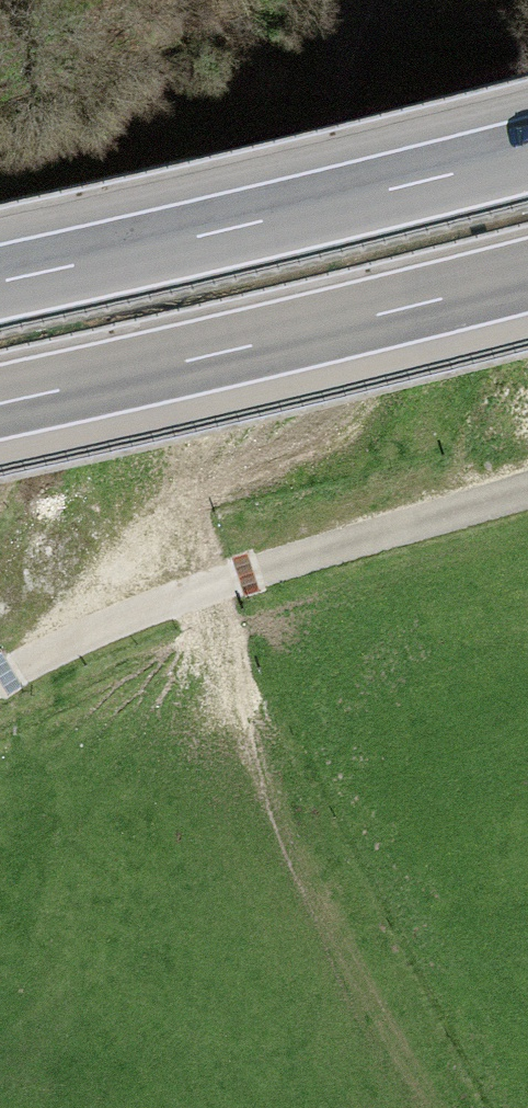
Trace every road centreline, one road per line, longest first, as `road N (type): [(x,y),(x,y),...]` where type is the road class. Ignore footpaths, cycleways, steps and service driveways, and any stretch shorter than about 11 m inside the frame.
road 1 (track): [(209,588),(251,755),(286,844),(437,1107)]
road 2 (track): [(0,677),(123,618),(527,490)]
road 3 (motorway): [(527,154),(0,283)]
road 4 (motorway): [(0,402),(527,275)]

